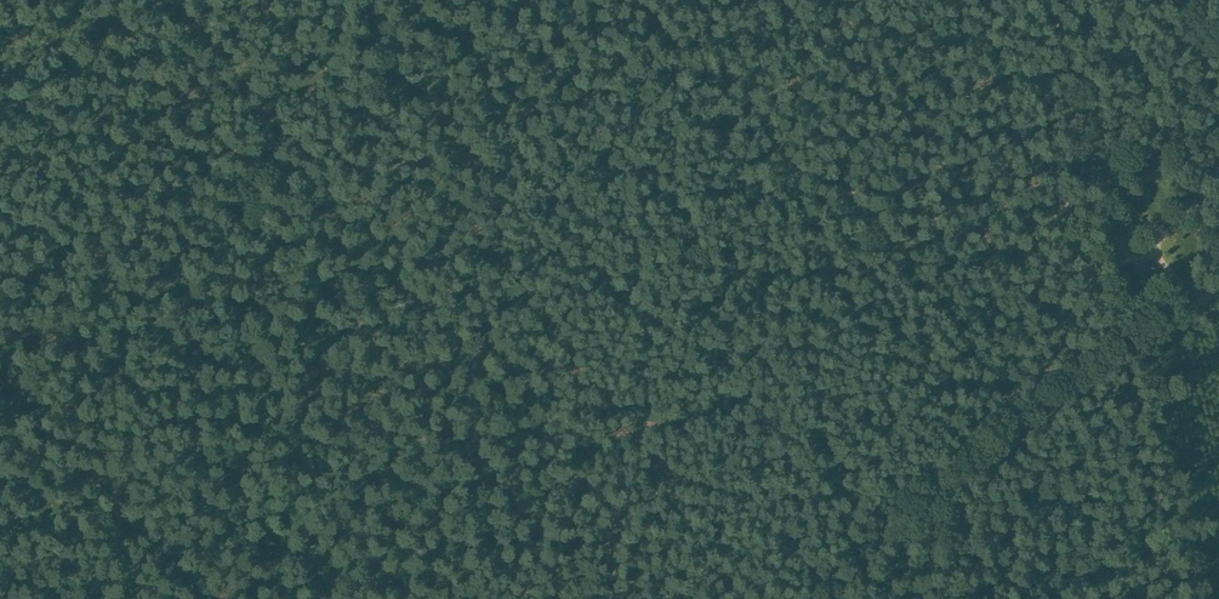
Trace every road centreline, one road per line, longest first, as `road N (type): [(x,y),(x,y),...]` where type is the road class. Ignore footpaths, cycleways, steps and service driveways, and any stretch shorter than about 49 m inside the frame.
road 1 (track): [(822,598),(1084,388),(1193,315)]
road 2 (track): [(997,462),(1017,598)]

